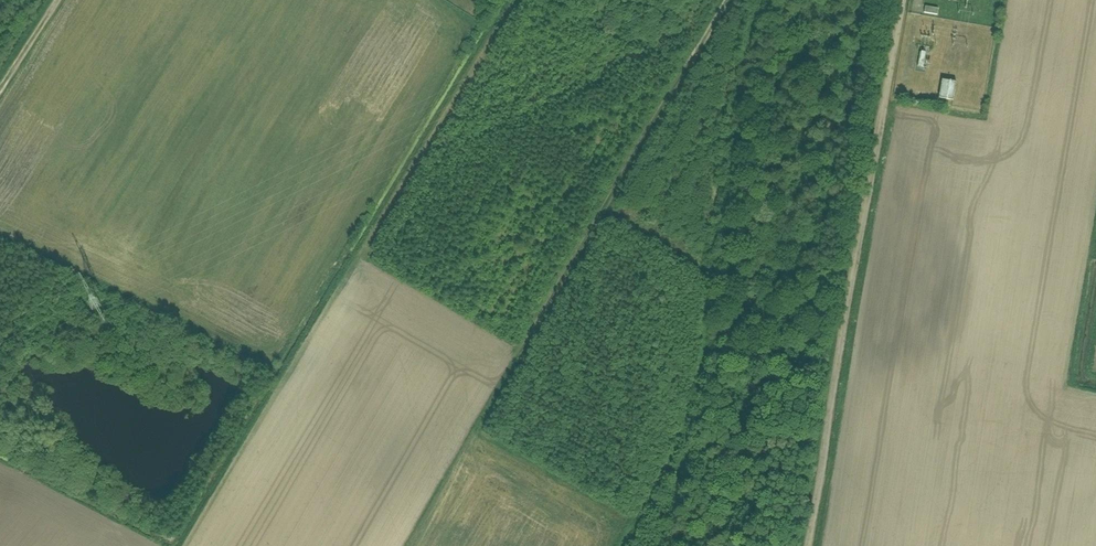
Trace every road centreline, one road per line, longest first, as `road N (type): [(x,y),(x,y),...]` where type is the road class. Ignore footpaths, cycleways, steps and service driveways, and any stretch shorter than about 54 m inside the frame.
road 1 (track): [(810,545),(900,0)]

